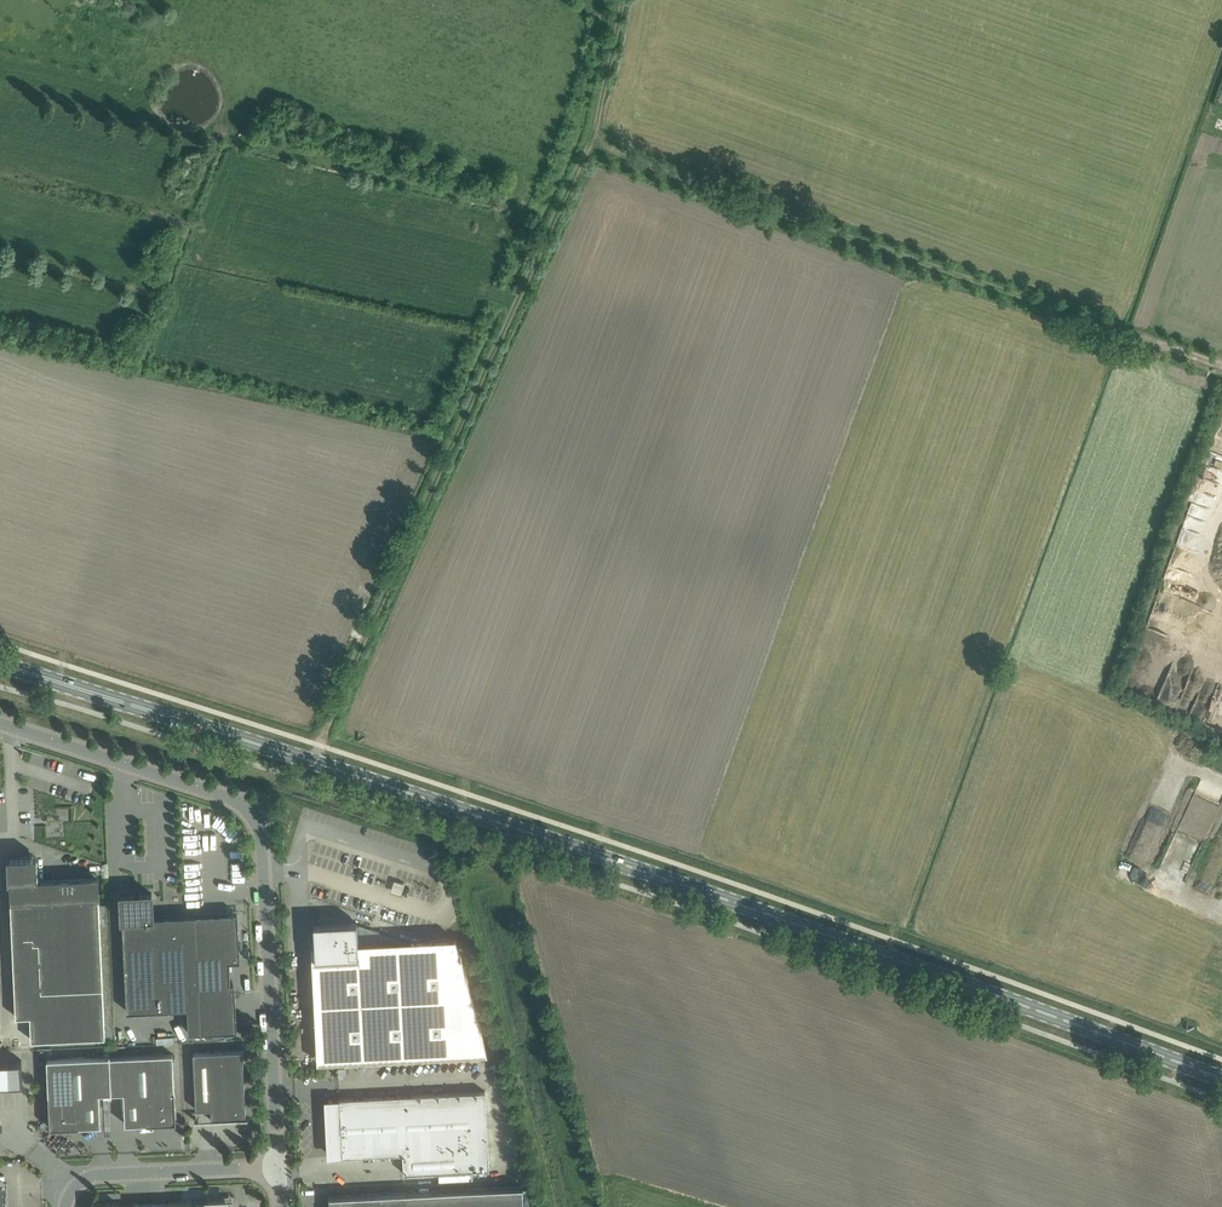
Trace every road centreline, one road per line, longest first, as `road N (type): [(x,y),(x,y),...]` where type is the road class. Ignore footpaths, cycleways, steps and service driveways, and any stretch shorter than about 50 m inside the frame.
road 1 (secondary): [(0,662),(474,811),(1221,1079)]
road 2 (track): [(622,0),(594,132),(320,746)]
road 3 (track): [(1221,366),(589,144)]
road 4 (unclassified): [(279,1169),(263,875),(252,817),(227,797),(0,724)]
road 5 (unclassified): [(65,1206),(74,1188),(95,1176),(279,1169)]

